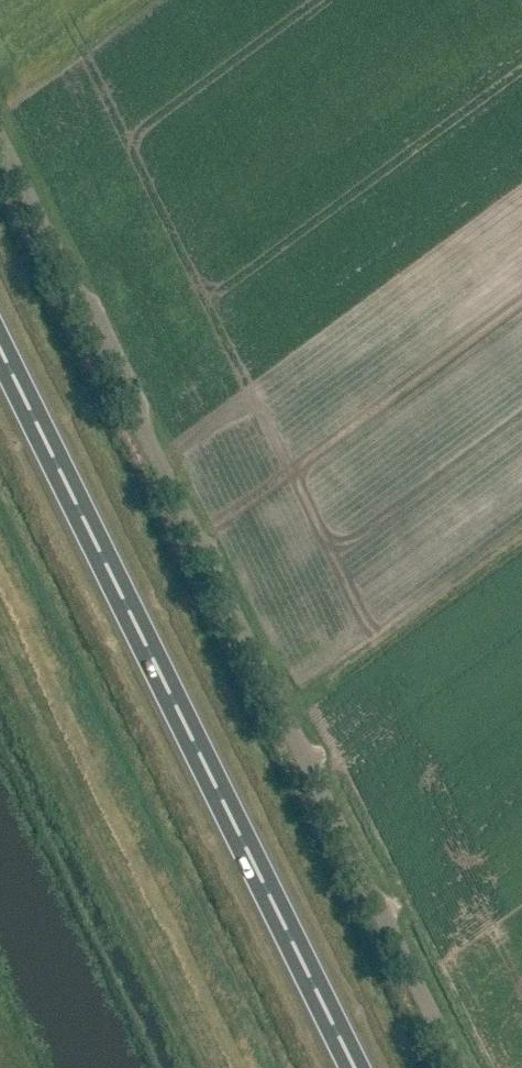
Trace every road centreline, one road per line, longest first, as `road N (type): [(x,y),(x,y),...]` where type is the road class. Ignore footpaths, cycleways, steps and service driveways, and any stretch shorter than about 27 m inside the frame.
road 1 (unclassified): [(463,1067),(0,146)]
road 2 (trunk): [(357,1067),(0,343)]

